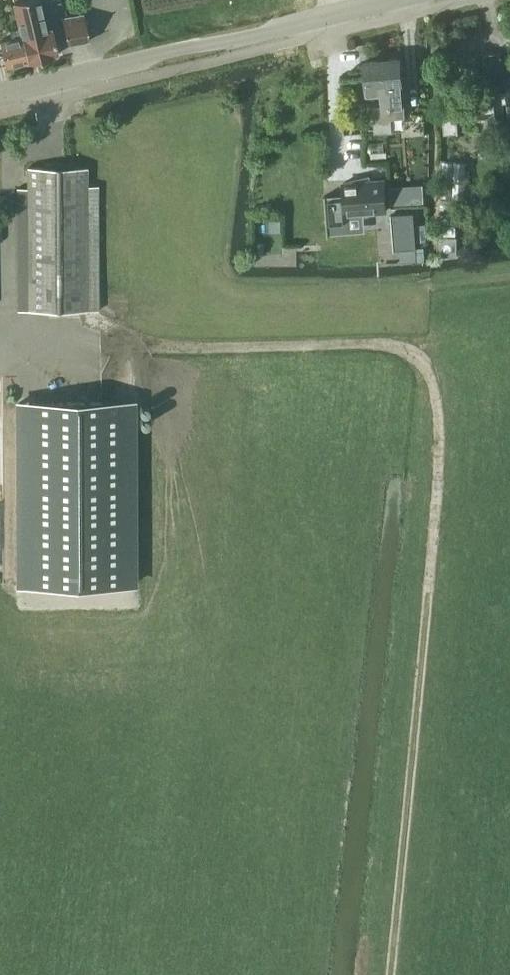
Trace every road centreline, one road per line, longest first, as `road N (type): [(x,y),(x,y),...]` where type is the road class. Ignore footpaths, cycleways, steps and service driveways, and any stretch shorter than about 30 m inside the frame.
road 1 (tertiary): [(0,92),(388,0)]

